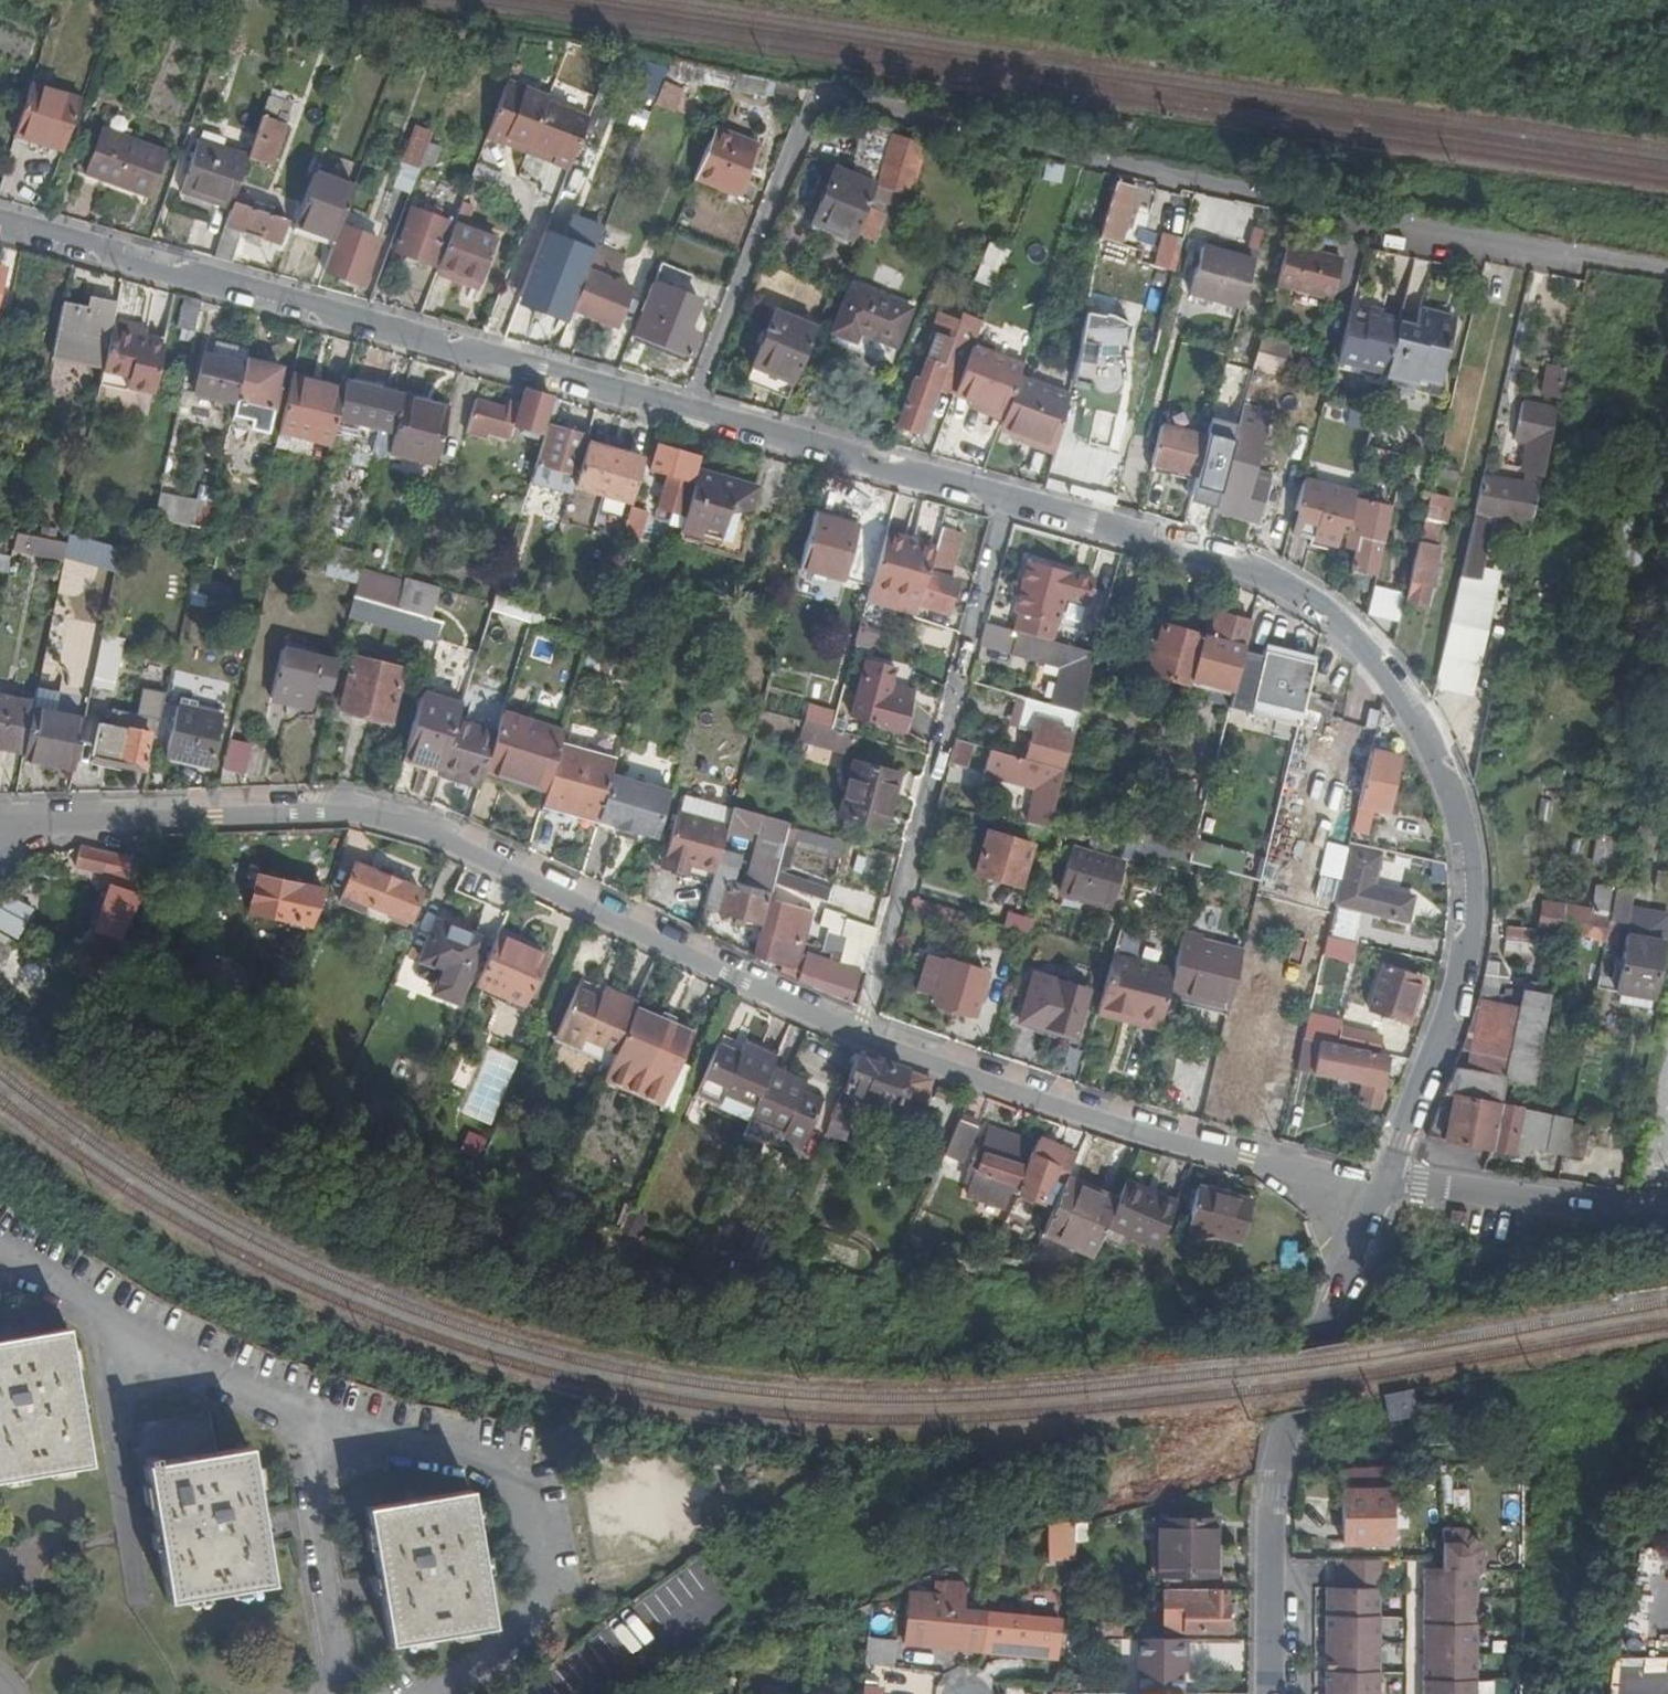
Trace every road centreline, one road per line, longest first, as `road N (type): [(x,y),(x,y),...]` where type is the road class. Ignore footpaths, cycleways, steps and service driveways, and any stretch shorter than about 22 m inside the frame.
road 1 (residential): [(0,834),(127,819),(403,816),(856,1038),(957,1076),(1323,1184),(1384,1183)]
road 2 (residential): [(0,226),(1009,501)]
road 3 (residential): [(1384,1183),(1446,1017),(1464,931),(1461,818),(1419,737),(1367,655),(1267,575),(1009,501)]
road 4 (residential): [(1384,1183),(1283,1426),(1269,1491),(1268,1693)]
road 5 (residential): [(1384,1183),(1667,1215)]

